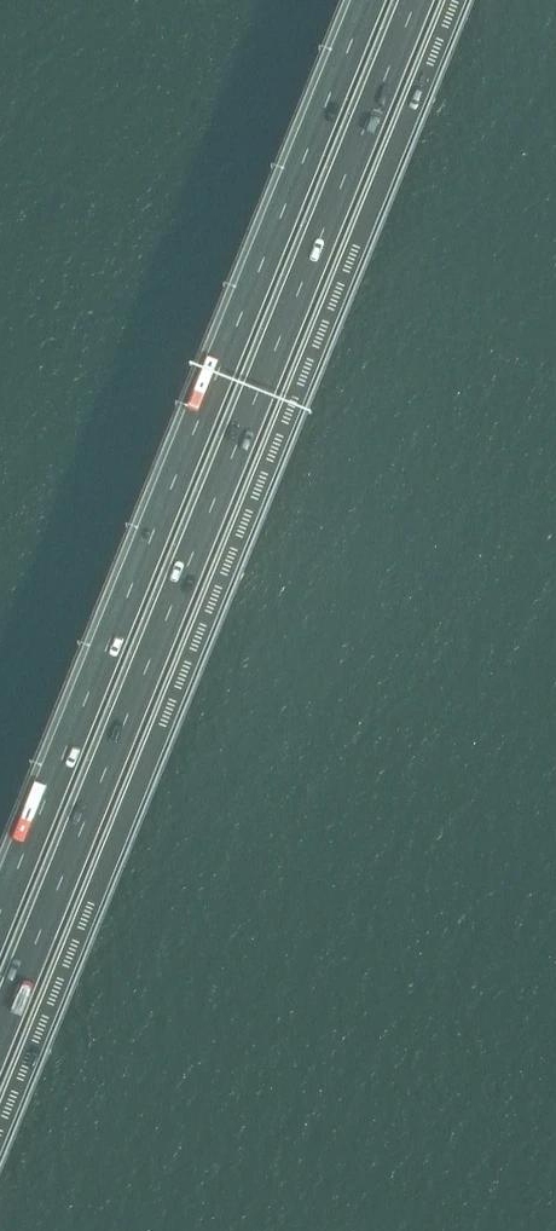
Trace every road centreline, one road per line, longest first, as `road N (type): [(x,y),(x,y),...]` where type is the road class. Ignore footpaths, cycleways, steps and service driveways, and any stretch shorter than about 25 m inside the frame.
road 1 (tertiary): [(0,1140),(460,0)]
road 2 (motorway): [(0,1044),(421,0)]
road 3 (motorway): [(373,0),(0,925)]

